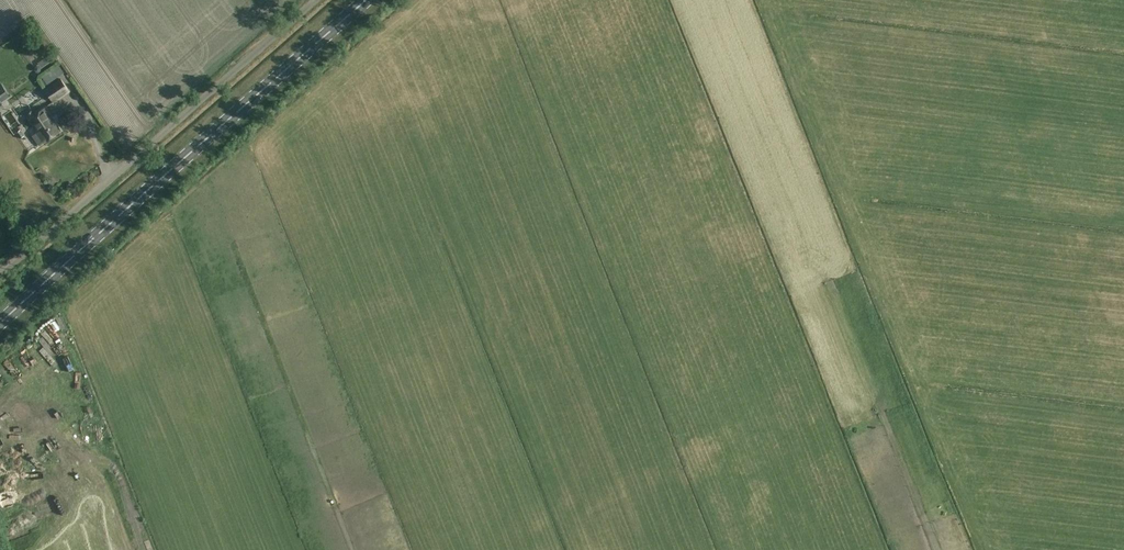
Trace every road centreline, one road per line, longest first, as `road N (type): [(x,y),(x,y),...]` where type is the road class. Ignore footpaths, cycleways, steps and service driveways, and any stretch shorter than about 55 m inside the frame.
road 1 (primary): [(0,323),(365,0)]
road 2 (unclassified): [(0,276),(316,0)]

